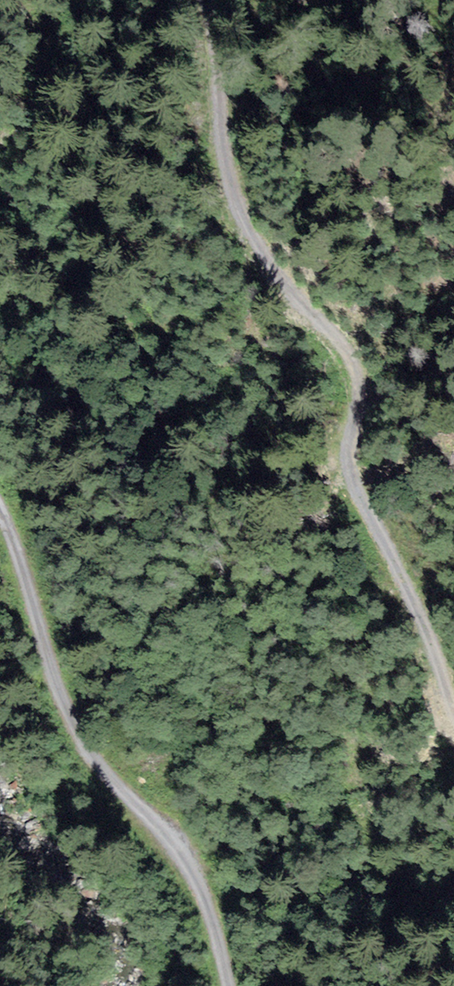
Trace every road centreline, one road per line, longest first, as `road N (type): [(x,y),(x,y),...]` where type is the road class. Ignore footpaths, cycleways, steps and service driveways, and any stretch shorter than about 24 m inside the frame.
road 1 (track): [(180,0),(186,134),(222,226),(333,365),(327,460),(434,721),(453,748)]
road 2 (track): [(0,567),(49,727),(194,901),(213,985)]

